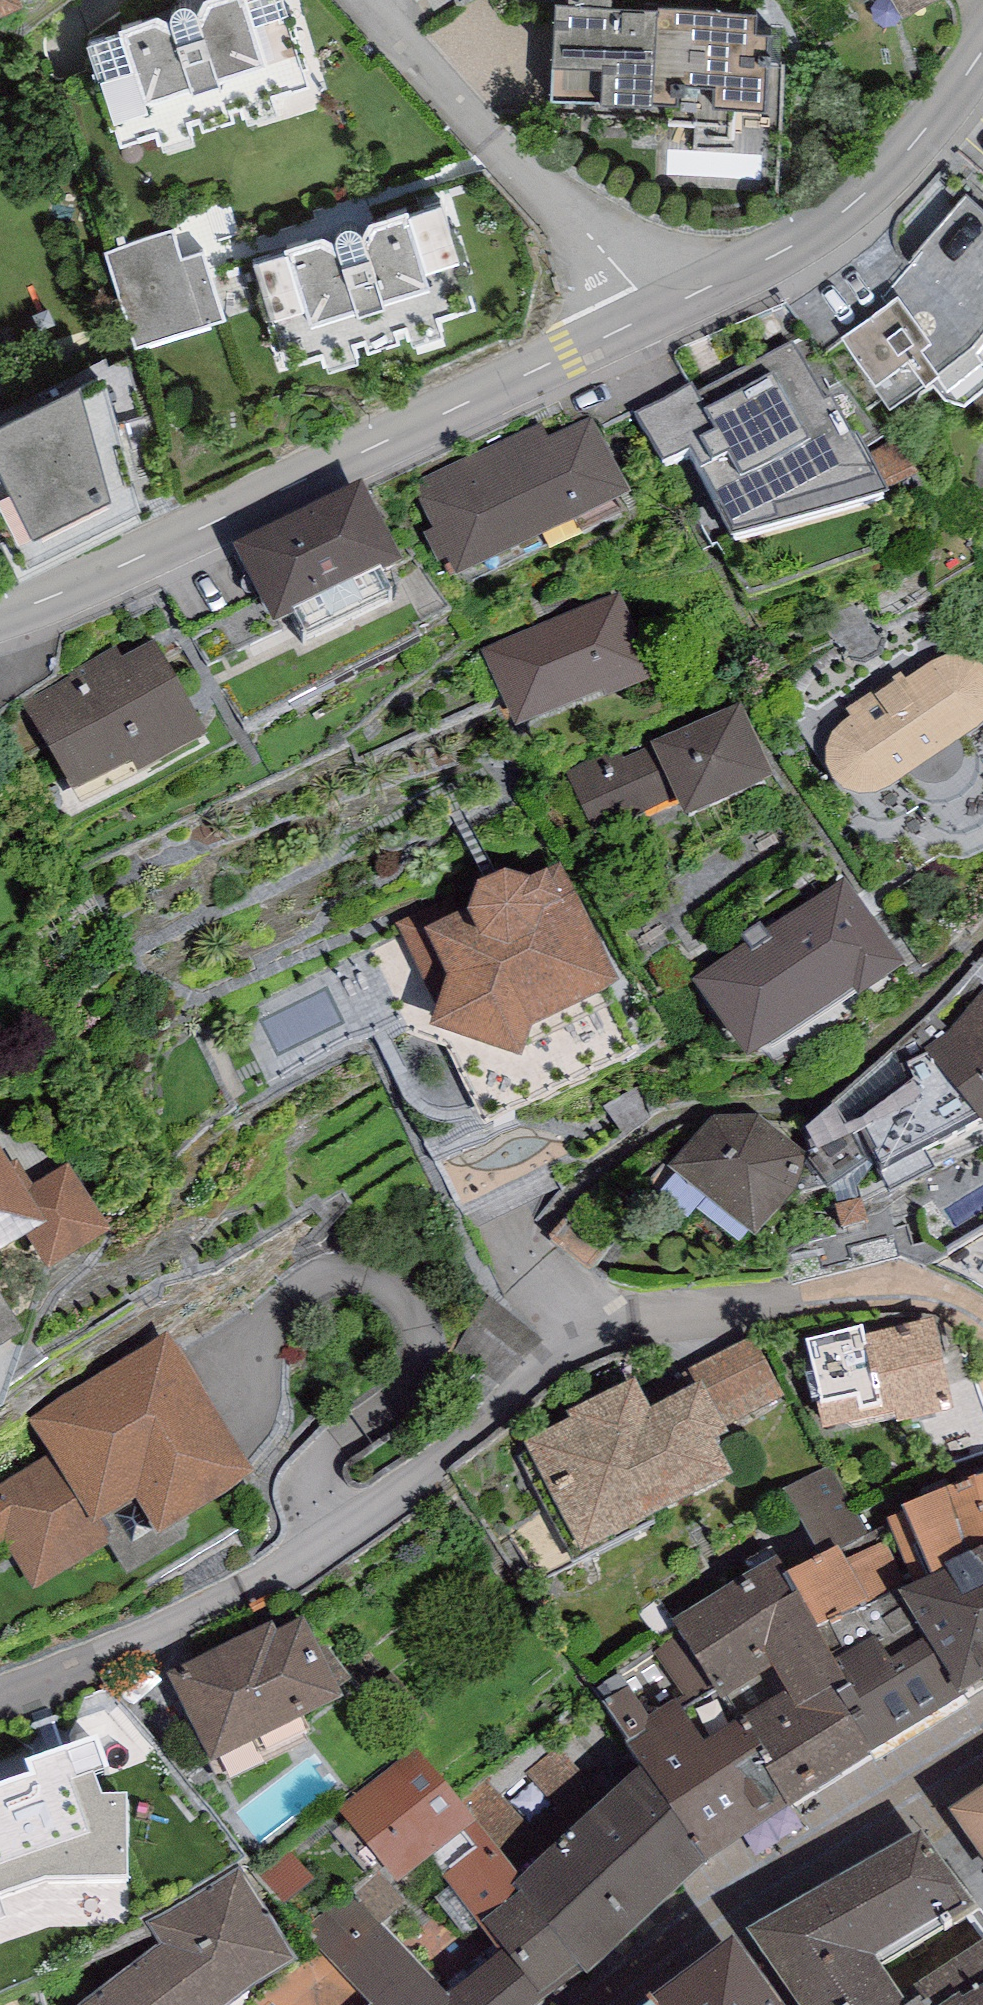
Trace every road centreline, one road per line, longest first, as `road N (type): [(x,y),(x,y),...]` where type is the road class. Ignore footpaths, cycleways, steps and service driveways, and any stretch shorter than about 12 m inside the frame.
road 1 (residential): [(0,612),(156,556),(790,248),(847,210),(920,138),(982,47)]
road 2 (residential): [(982,1314),(925,1294),(886,1292),(583,1348),(387,1515),(105,1658),(0,1691)]
road 3 (residential): [(982,1752),(731,1910)]
road 4 (residential): [(731,1910),(592,2004)]

